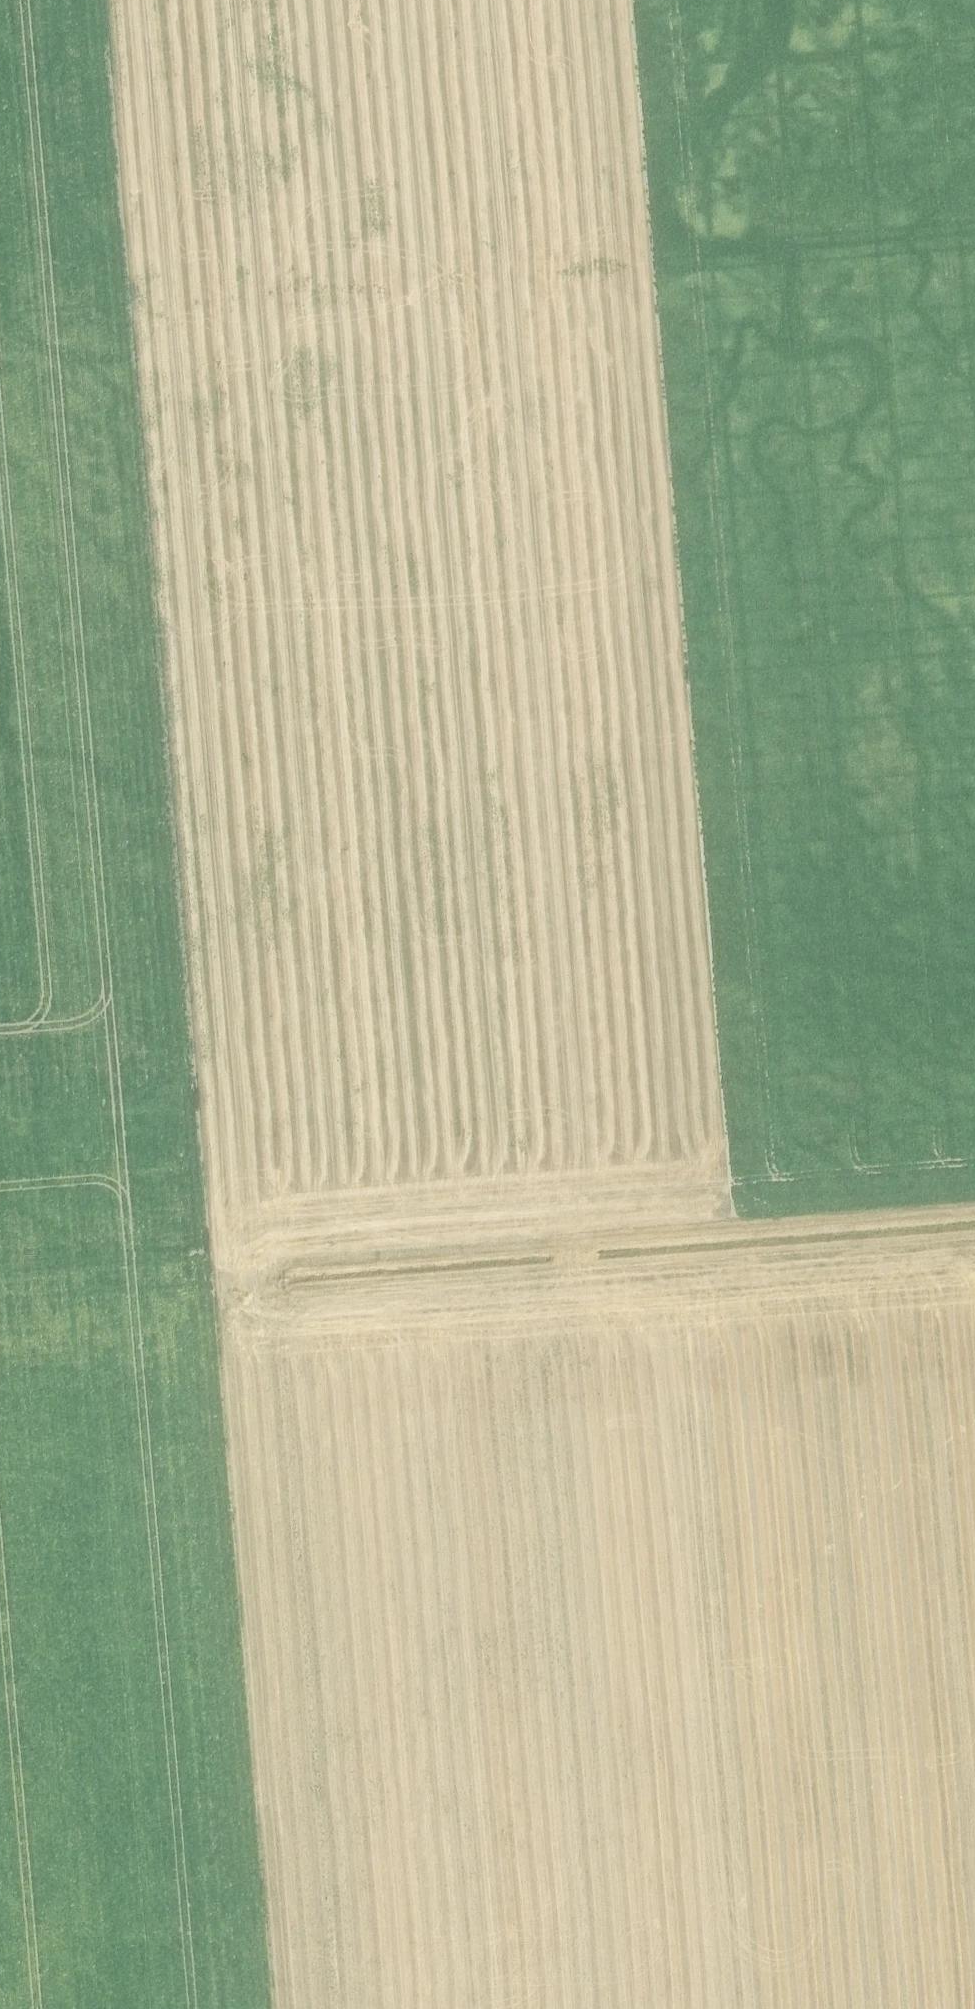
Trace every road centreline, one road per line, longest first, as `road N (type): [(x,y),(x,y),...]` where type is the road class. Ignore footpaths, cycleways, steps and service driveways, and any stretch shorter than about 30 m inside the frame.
road 1 (track): [(974,1207),(586,1237)]

